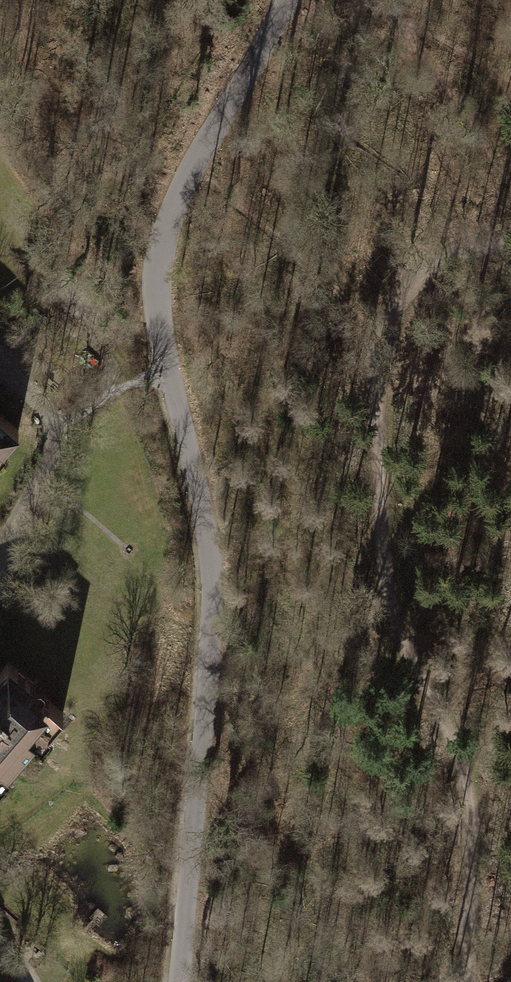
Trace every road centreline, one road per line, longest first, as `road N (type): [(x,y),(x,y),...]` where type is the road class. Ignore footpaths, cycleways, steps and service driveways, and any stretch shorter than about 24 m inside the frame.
road 1 (unclassified): [(182,981),(215,597),(157,274),(175,208),(263,47)]
road 2 (track): [(510,243),(497,238),(435,265),(386,323),(380,420),(382,582),(465,769),(465,981)]
road 3 (track): [(194,169),(286,240),(353,307),(386,323)]

